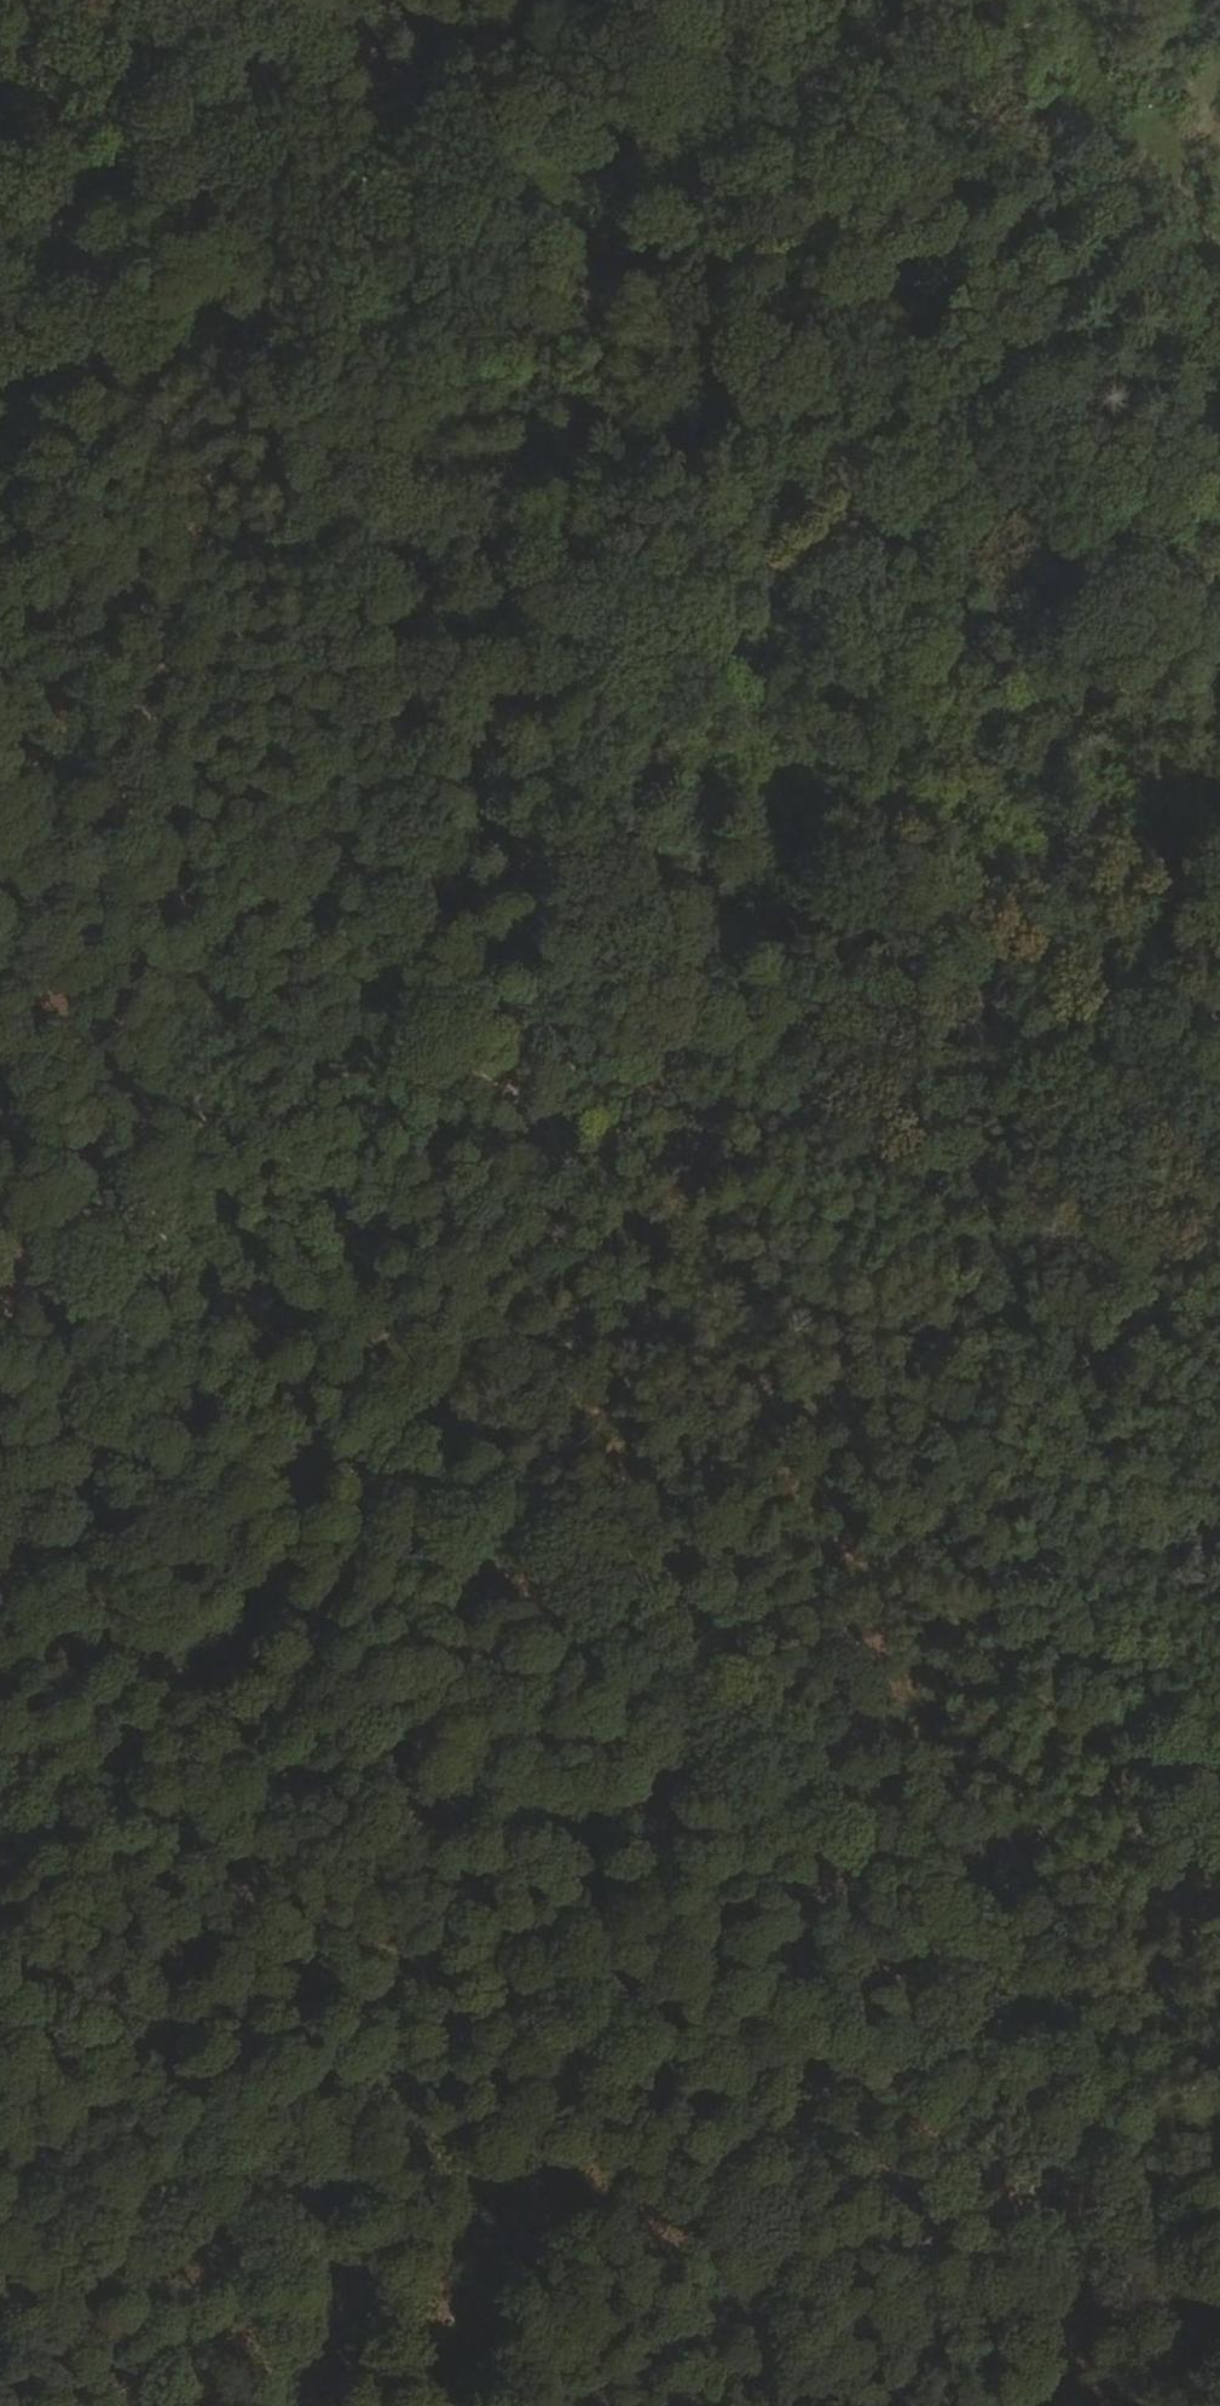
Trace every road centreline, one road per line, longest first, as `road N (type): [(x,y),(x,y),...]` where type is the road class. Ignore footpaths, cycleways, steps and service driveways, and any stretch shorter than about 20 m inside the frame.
road 1 (track): [(1219,2136),(1091,2115),(1029,2033),(956,1881),(800,1703),(634,1551),(556,1508),(443,1484),(258,1478),(157,1382),(160,1231),(205,1029),(148,835),(48,729),(0,721)]
road 2 (track): [(0,477),(45,419),(339,178)]
road 3 (track): [(655,0),(339,178)]

